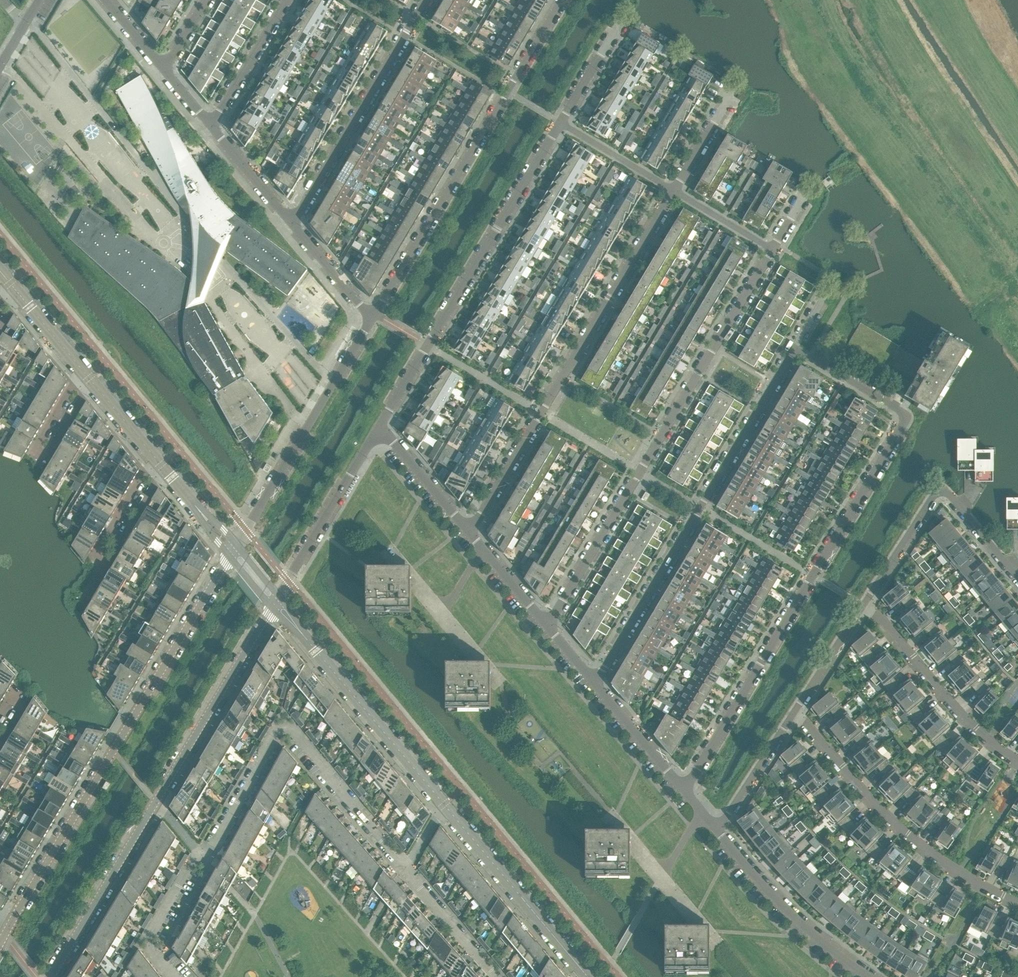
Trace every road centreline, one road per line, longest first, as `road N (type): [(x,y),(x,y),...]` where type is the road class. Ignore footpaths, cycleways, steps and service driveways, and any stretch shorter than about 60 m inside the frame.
road 1 (residential): [(685,792),(905,422),(903,411),(795,348)]
road 2 (residential): [(233,551),(5,935)]
road 3 (residential): [(549,627),(772,250)]
road 4 (residential): [(470,533),(674,191)]
road 5 (residential): [(596,682),(795,348)]
road 6 (residential): [(374,316),(563,0)]
road 7 (residential): [(379,426),(561,123)]
road 8 (residential): [(405,868),(293,730),(277,732),(207,858)]
road 9 (residential): [(1017,902),(908,833),(796,710)]
road 10 (residential): [(233,551),(374,316)]
road 11 (residential): [(275,602),(445,804)]
road 12 (residential): [(293,225),(426,0)]
road 13 (residential): [(1017,576),(941,491),(867,598)]
road 14 (residential): [(156,801),(275,602)]
road 15 (residential): [(445,804),(588,976)]
road 16 (residential): [(1017,760),(953,703),(867,598)]
road 17 (residential): [(869,976),(799,922),(718,830)]
road 18 (residential): [(275,602),(379,426)]
road 19 (residential): [(51,976),(156,801)]
road 20 (residential): [(89,378),(71,386),(40,452),(50,450),(82,395)]
road 21 (residential): [(207,858),(192,862),(147,943),(174,976)]
road 22 (residential): [(212,127),(287,0)]
road 23 (residential): [(796,710),(718,830)]
road 24 (residential): [(497,976),(405,868)]
road 25 (residential): [(685,792),(596,682)]
road 26 (residential): [(470,533),(379,426)]
road 27 (residential): [(867,598),(796,710)]
road 28 (residential): [(674,191),(561,123)]
road 29 (residential): [(212,127),(293,225)]
road 30 (residential): [(162,465),(145,470),(99,550),(111,560)]
road 31 (residential): [(10,283),(89,378)]
road 32 (residential): [(293,225),(374,316)]

